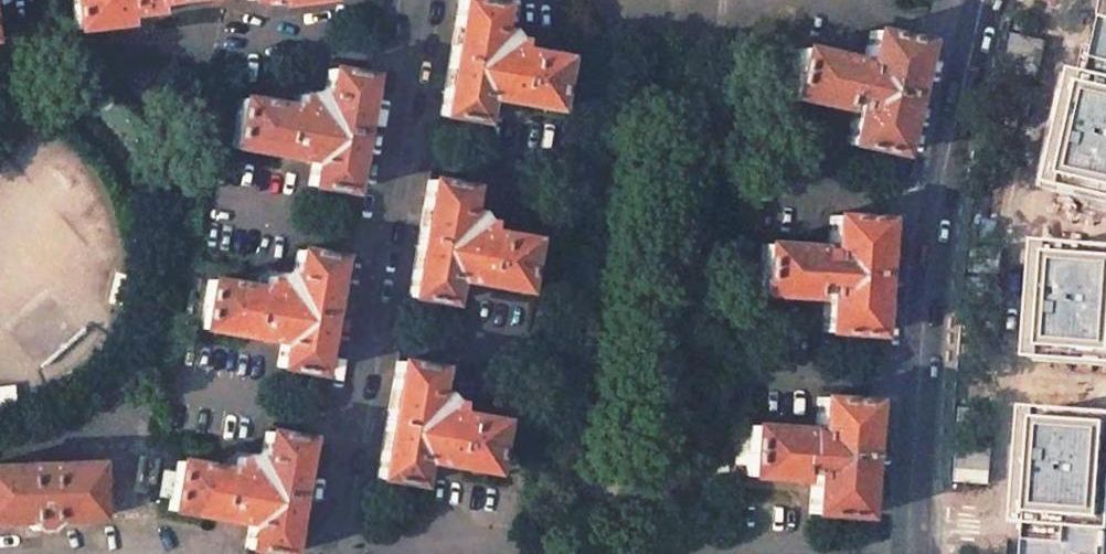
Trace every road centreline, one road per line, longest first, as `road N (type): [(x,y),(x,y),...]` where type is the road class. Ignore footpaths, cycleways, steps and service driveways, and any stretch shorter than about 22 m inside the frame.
road 1 (residential): [(324,553),(421,0)]
road 2 (tertiary): [(899,553),(934,189),(981,0)]

